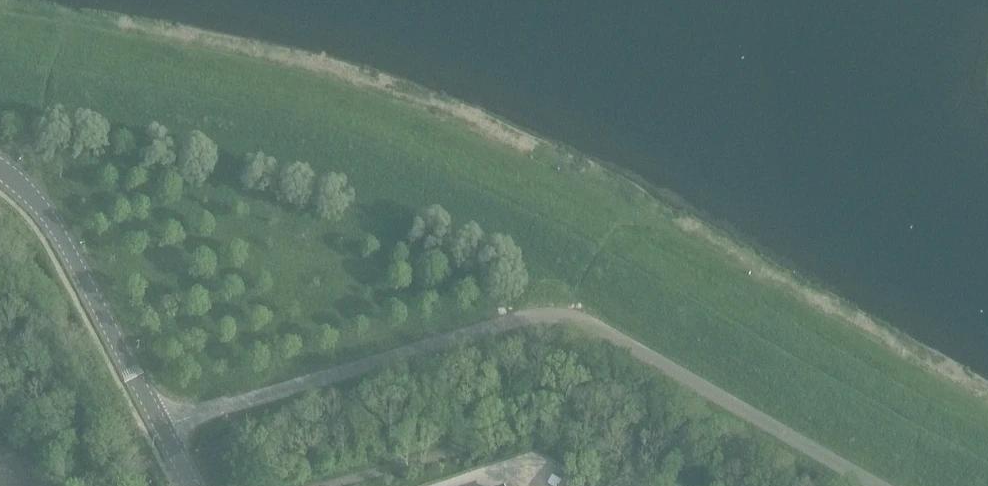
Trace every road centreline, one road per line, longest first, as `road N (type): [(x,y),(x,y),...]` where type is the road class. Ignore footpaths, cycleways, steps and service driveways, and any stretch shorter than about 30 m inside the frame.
road 1 (unclassified): [(883,485),(592,324),(550,314),(161,424)]
road 2 (unclassified): [(0,167),(50,211),(161,424)]

